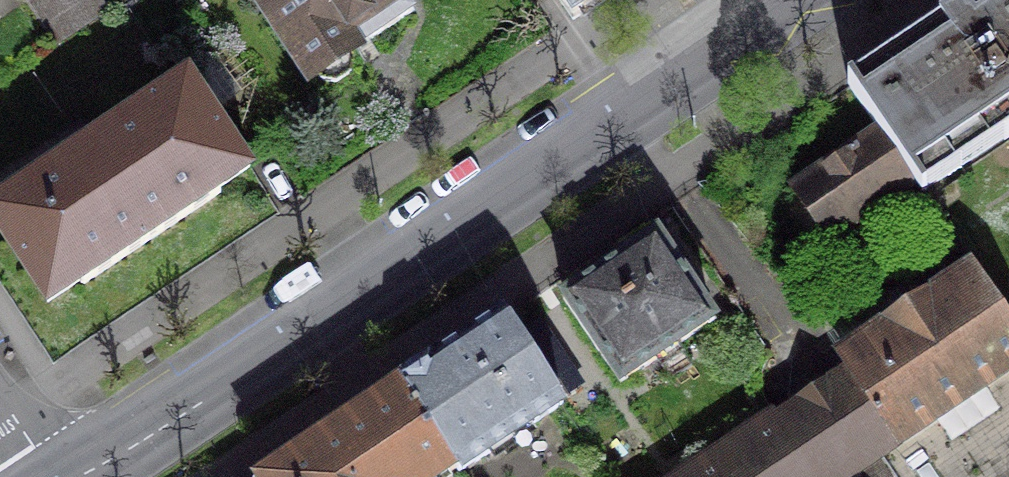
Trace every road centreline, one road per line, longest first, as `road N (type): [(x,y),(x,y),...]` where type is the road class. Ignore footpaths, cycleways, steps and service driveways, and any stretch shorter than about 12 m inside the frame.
road 1 (tertiary): [(789,0),(76,476)]

